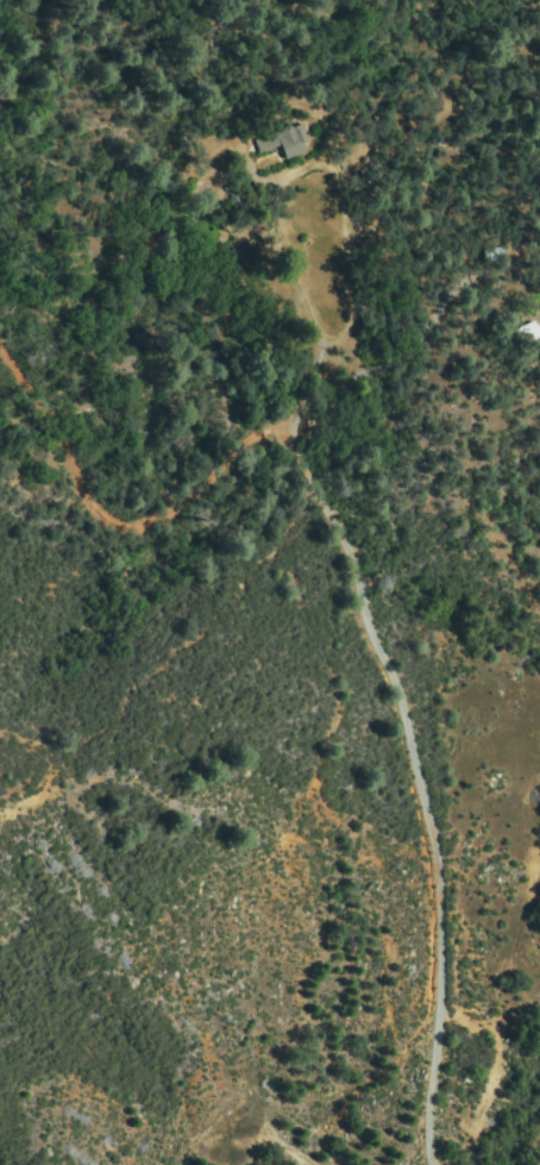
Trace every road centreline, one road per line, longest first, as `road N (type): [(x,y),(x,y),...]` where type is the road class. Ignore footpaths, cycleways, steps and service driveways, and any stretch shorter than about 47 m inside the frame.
road 1 (residential): [(299,270),(328,344),(332,511),(412,719),(447,873),(439,1164)]

